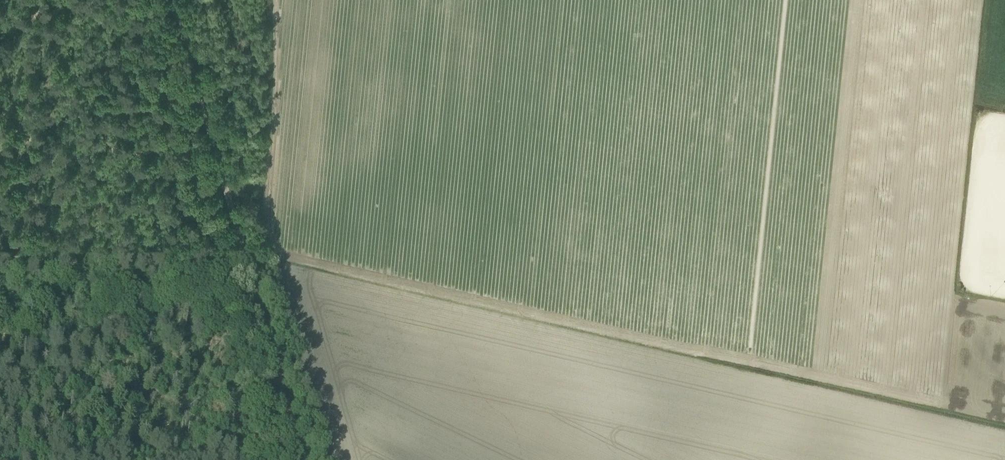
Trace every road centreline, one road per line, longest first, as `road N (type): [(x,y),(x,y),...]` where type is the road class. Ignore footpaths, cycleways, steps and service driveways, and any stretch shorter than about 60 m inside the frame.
road 1 (track): [(242,271),(167,0)]
road 2 (track): [(296,459),(242,271)]

